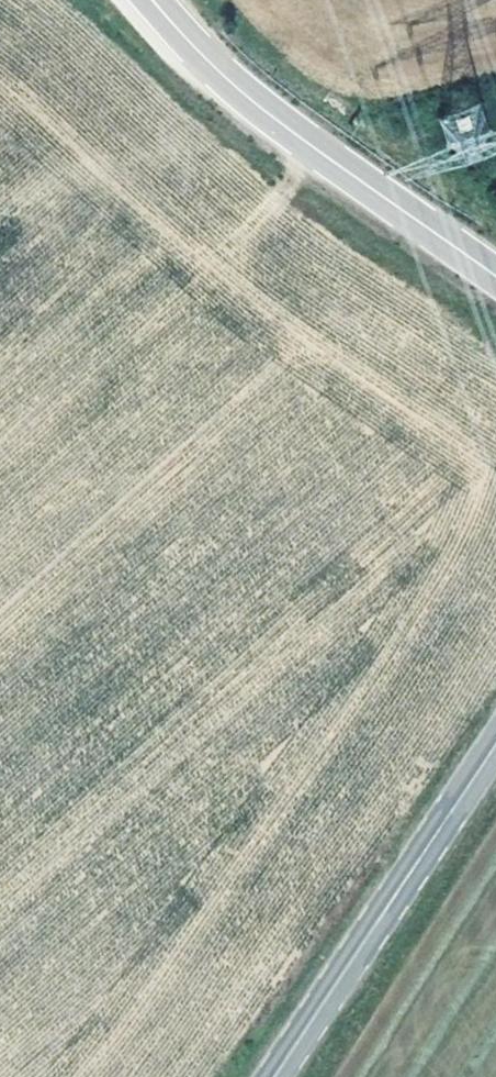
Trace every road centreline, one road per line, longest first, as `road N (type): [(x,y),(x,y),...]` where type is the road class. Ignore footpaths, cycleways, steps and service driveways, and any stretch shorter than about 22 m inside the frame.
road 1 (tertiary): [(156,0),(265,110),(495,277)]
road 2 (tertiary): [(495,754),(282,1076)]

